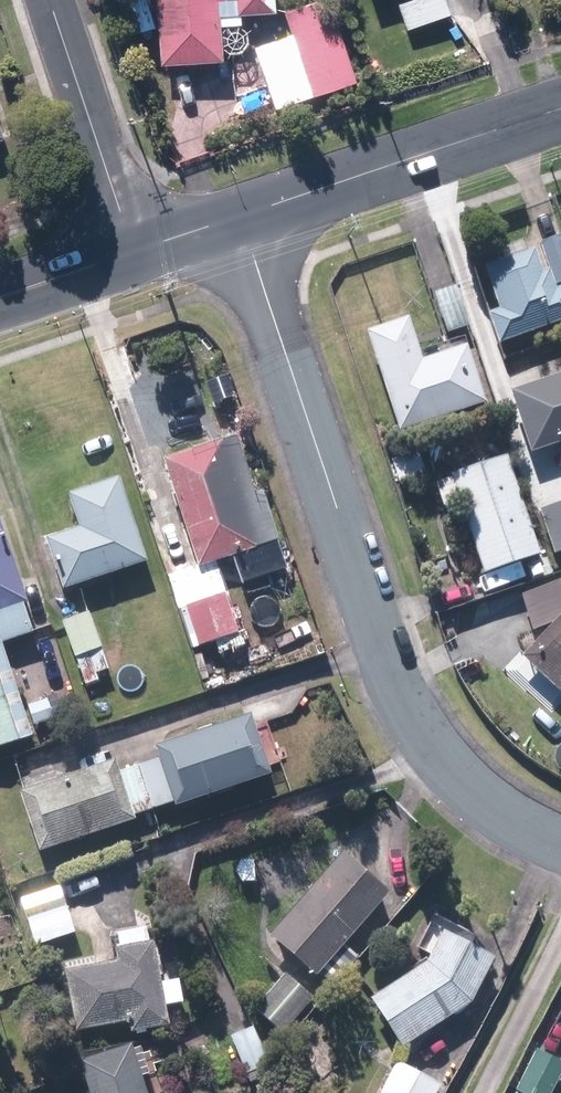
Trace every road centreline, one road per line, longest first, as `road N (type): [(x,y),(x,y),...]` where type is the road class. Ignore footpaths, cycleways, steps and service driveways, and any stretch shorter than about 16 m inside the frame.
road 1 (residential): [(560,840),(496,811),(435,753),(383,646),(242,216)]
road 2 (tertiary): [(242,216),(560,109)]
road 3 (residential): [(55,0),(134,252)]
road 4 (tertiary): [(0,298),(134,252)]

